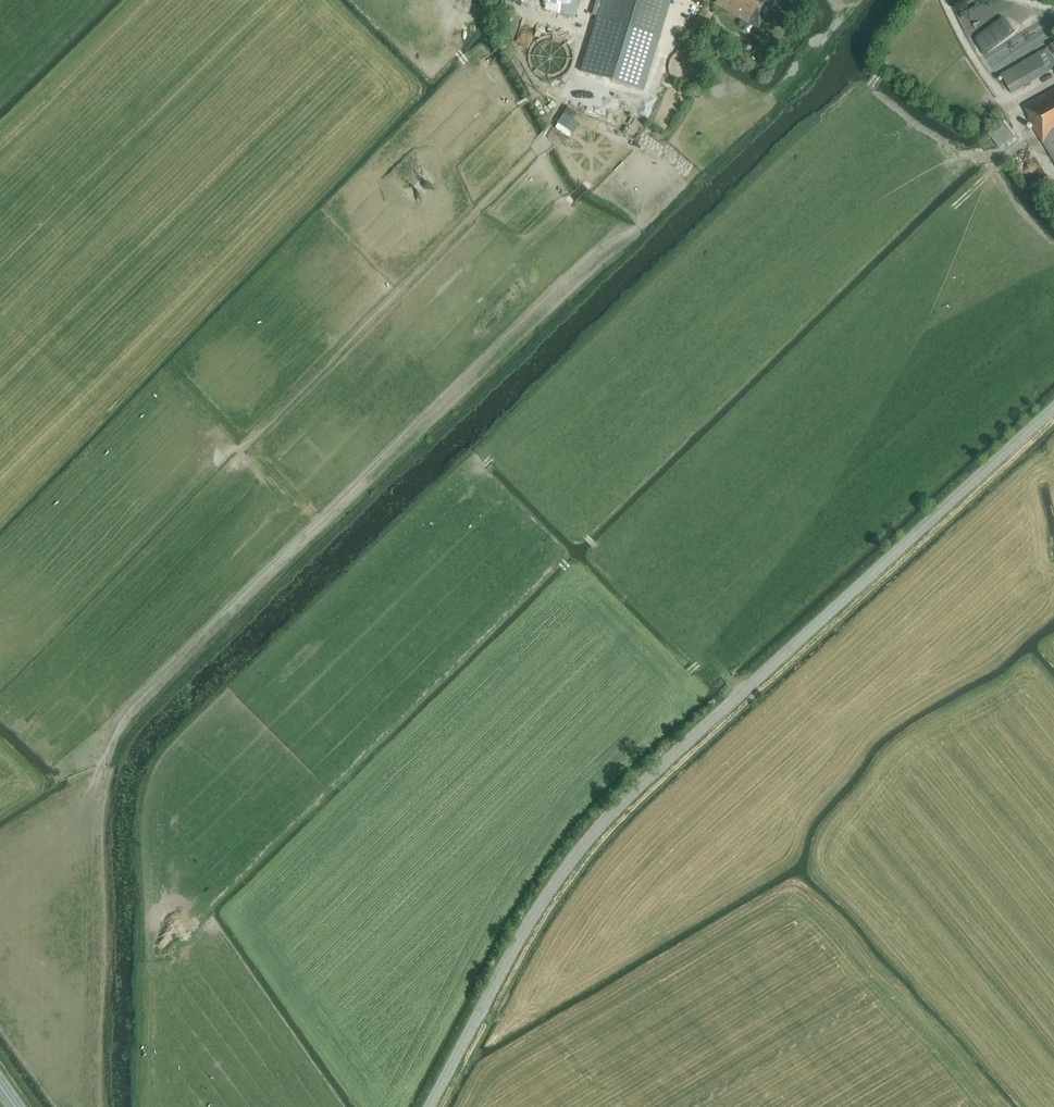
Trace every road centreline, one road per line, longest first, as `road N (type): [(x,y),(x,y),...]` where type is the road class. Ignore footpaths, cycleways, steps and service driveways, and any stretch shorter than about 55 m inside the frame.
road 1 (tertiary): [(428,1106),(540,904),(609,816),(1053,407)]

